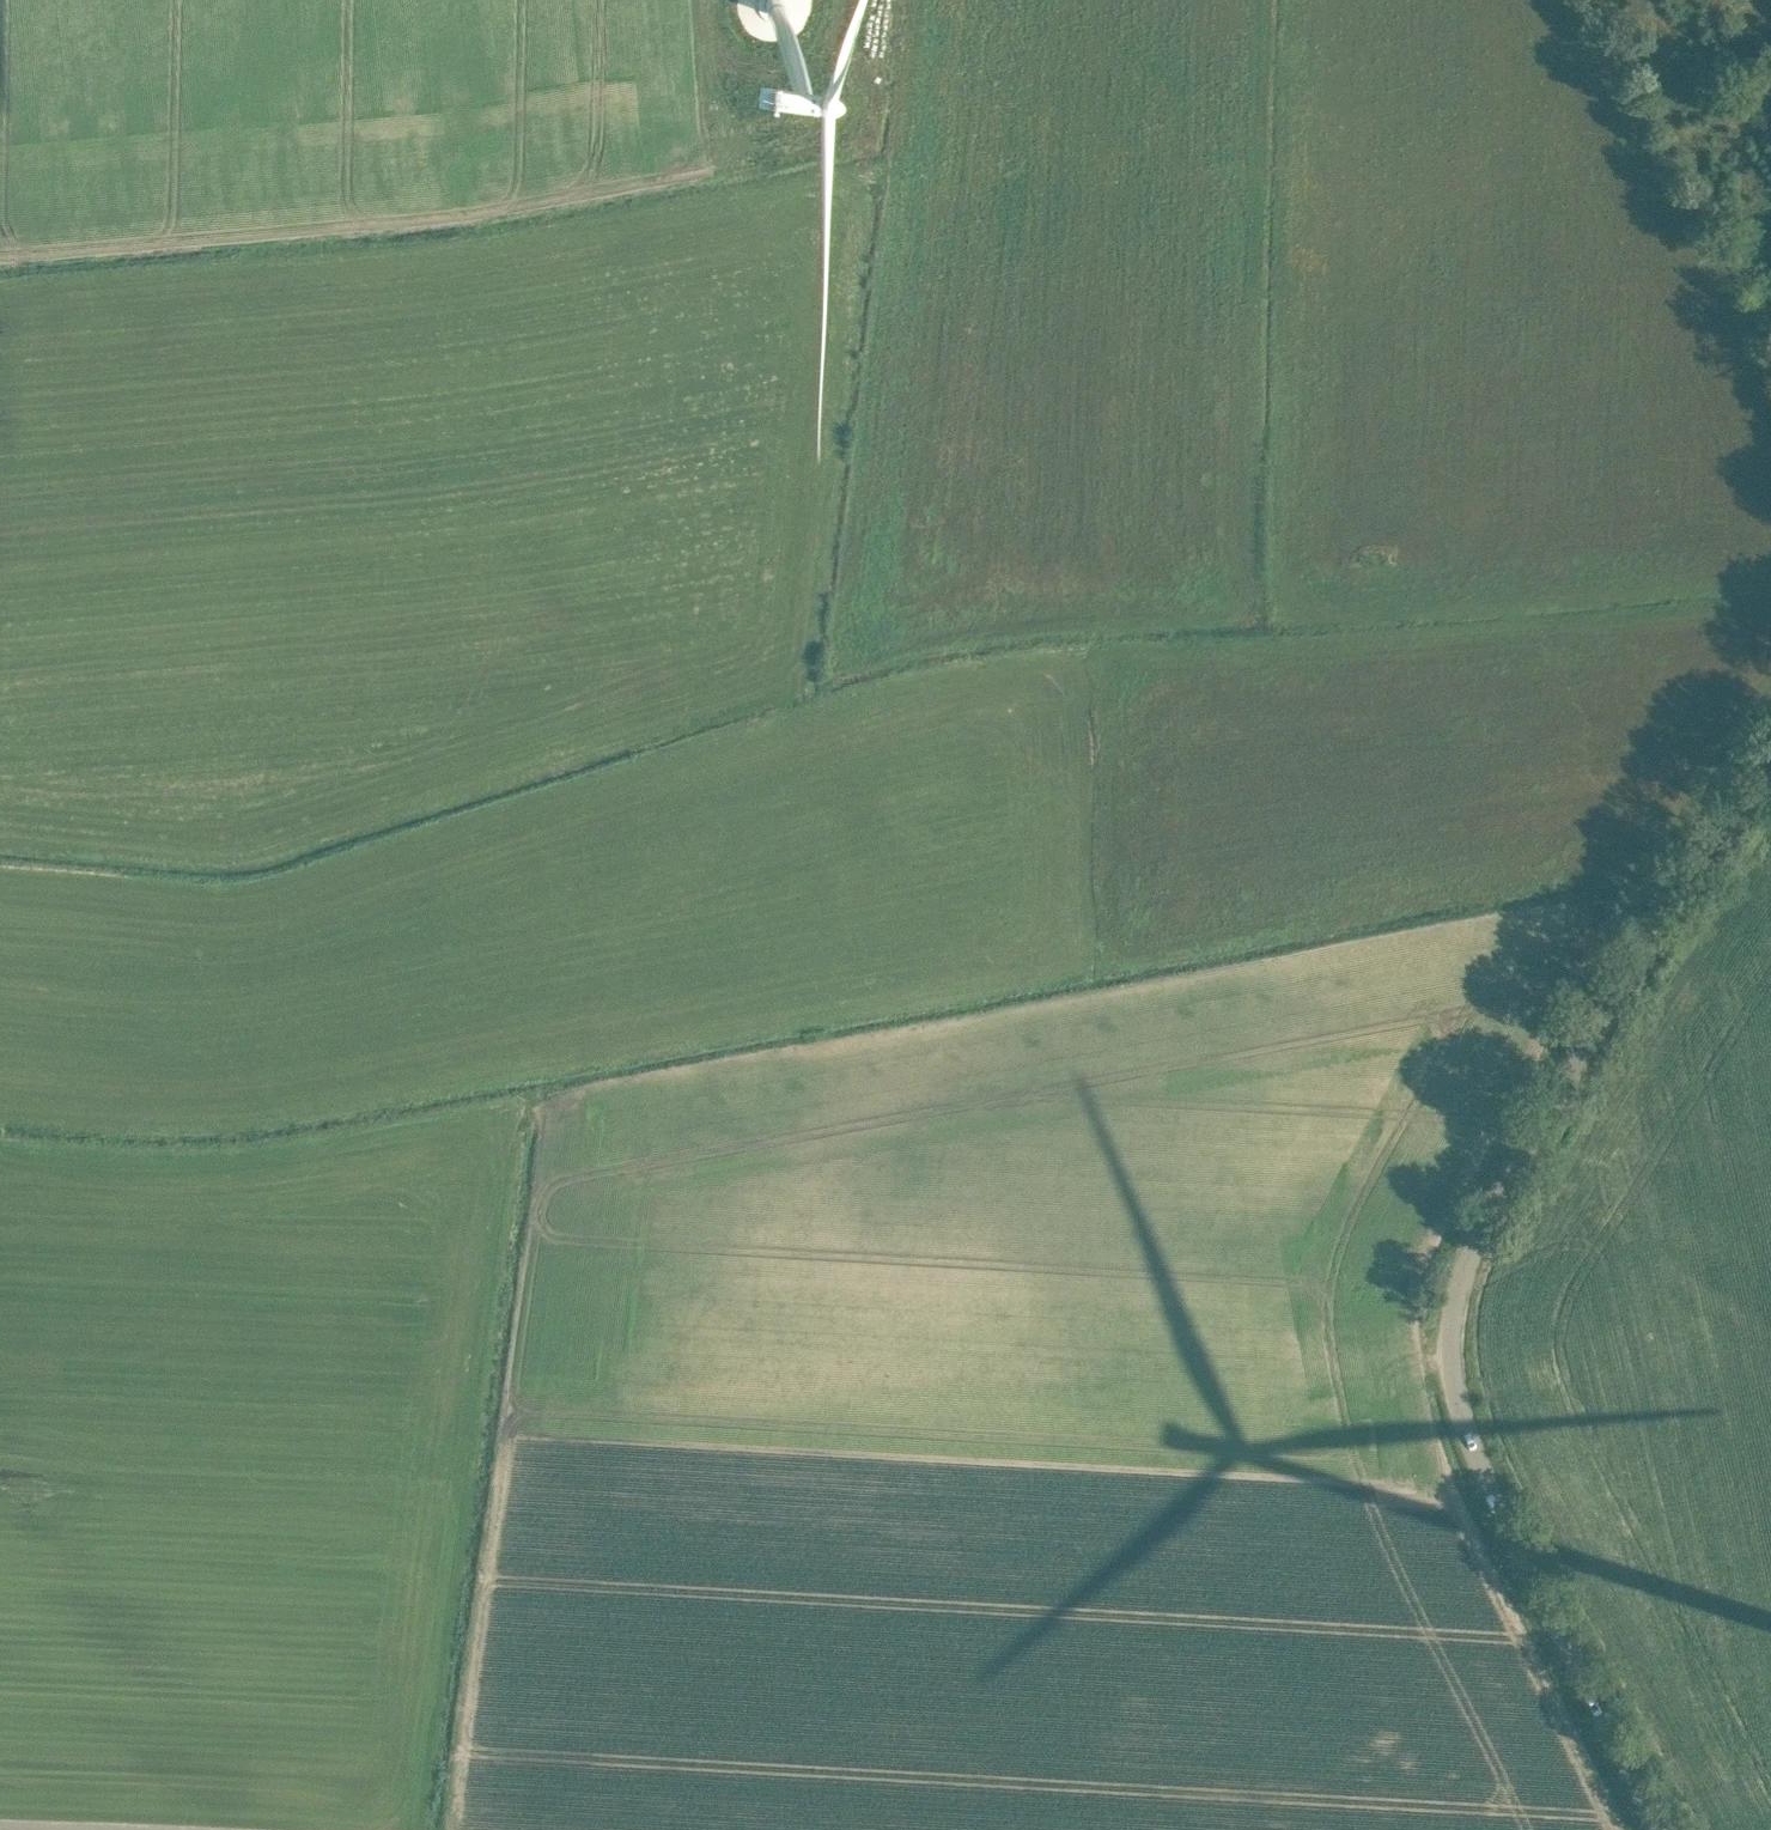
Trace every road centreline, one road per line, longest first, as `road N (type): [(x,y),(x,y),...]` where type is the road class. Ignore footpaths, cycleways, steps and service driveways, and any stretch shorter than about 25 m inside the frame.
road 1 (unclassified): [(1683,1829),(1479,1420),(1466,1378),(1467,1287),(1477,1245),(1770,795)]

